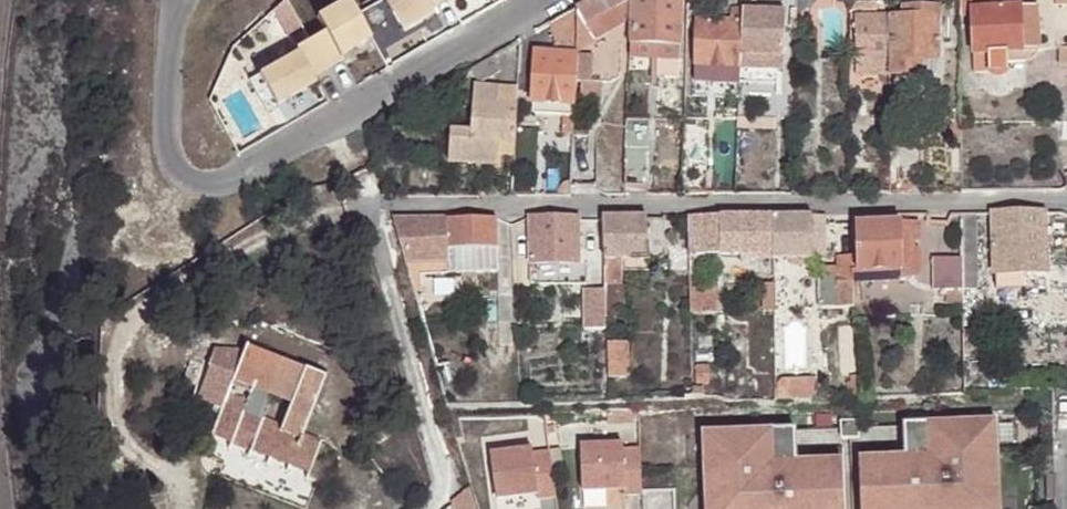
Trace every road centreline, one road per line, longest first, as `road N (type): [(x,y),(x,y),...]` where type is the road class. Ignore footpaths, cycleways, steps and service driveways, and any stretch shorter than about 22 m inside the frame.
road 1 (residential): [(1066,201),(384,207),(375,221),(440,473),(441,497),(428,508)]
road 2 (residential): [(543,0),(209,191),(186,190),(170,163),(163,119),(175,0)]

